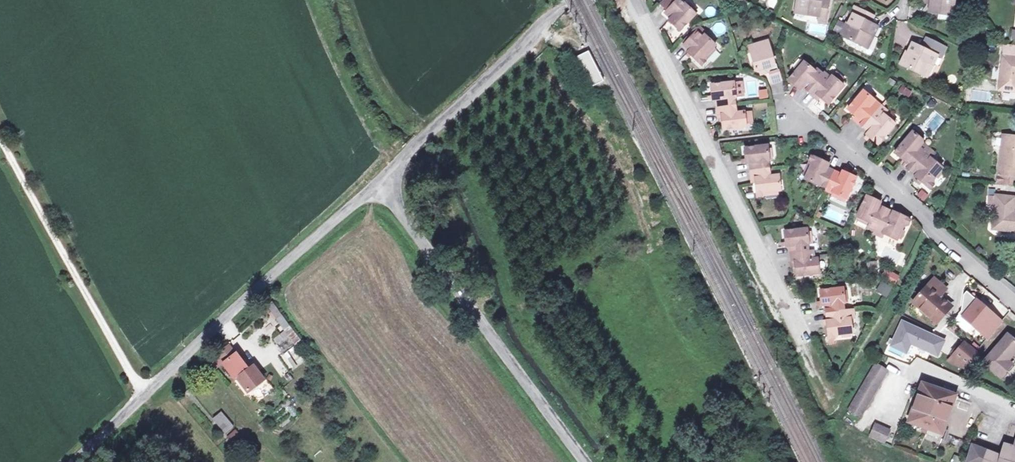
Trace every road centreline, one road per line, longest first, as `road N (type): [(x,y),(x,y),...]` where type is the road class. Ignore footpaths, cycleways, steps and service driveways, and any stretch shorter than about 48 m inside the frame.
road 1 (unclassified): [(74,461),(376,183)]
road 2 (residential): [(803,345),(638,0)]
road 3 (unclassified): [(584,461),(376,183)]
road 4 (residential): [(1014,301),(816,128),(791,120)]
road 5 (unclassified): [(376,183),(575,0)]
road 6 (track): [(523,41),(611,154),(650,238)]
road 7 (track): [(350,0),(388,94),(413,119),(433,125)]

